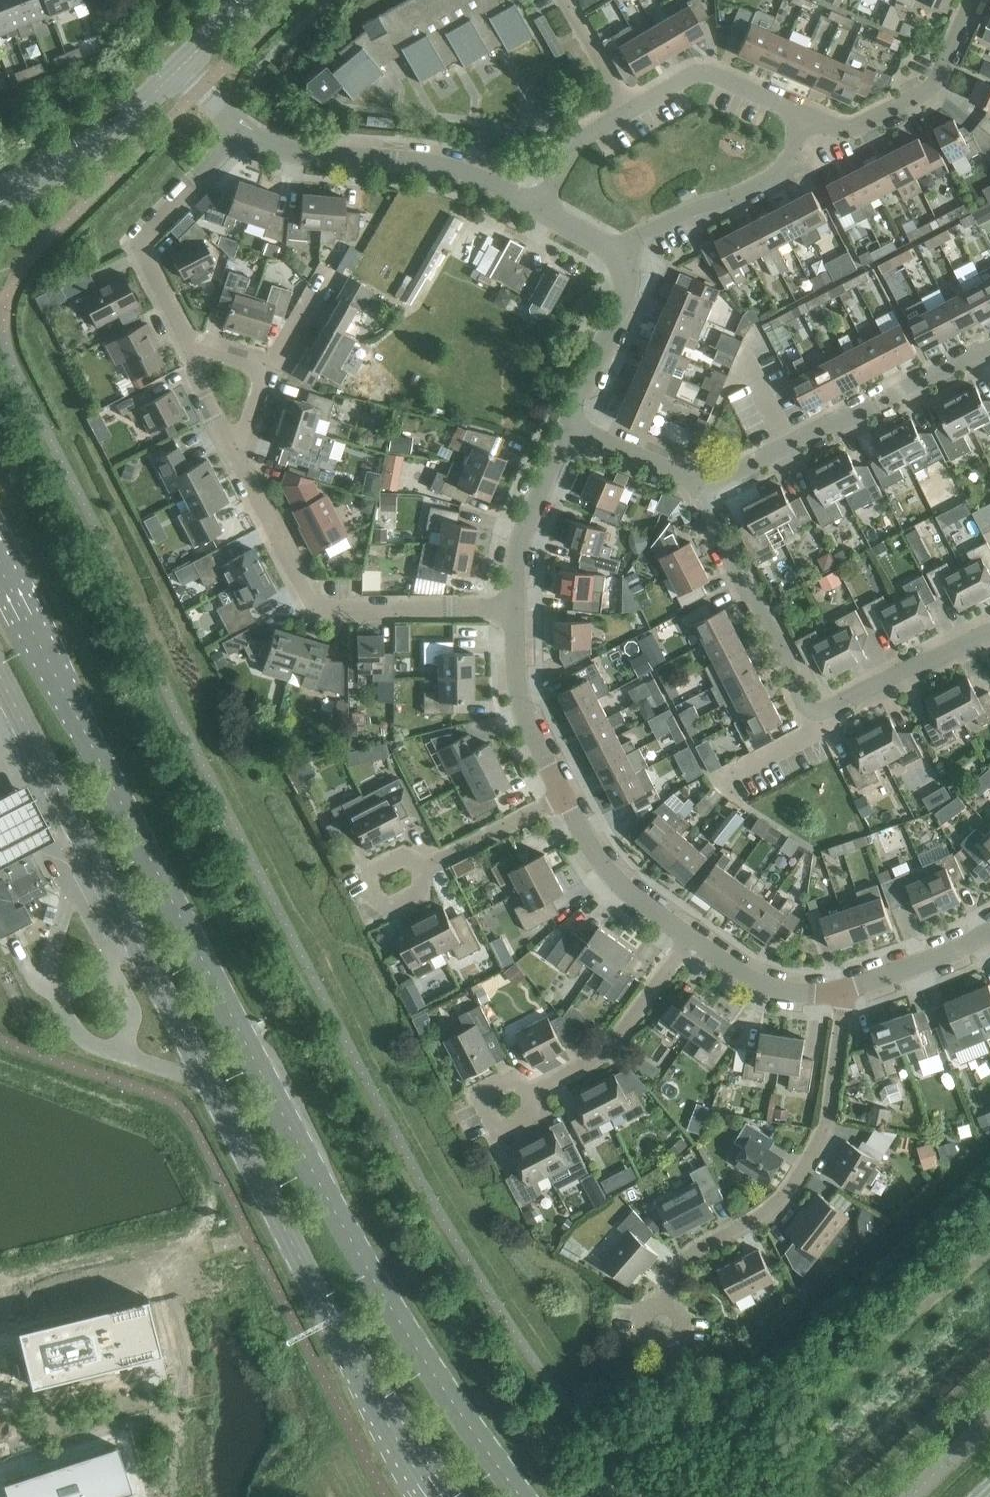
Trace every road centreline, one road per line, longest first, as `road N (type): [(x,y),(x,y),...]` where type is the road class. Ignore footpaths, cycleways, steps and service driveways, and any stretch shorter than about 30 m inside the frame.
road 1 (secondary): [(521,1496),(408,1335),(320,1185),(0,569)]
road 2 (secondary): [(0,679),(325,1309),(440,1496)]
road 3 (residential): [(662,1316),(686,1249),(776,1202),(807,1163),(831,1119),(843,1061),(843,992)]
road 4 (residential): [(514,604),(328,608),(302,595),(236,453)]
road 5 (residential): [(989,349),(700,486)]
road 6 (residential): [(540,206),(460,171),(275,148),(245,134)]
road 7 (residential): [(186,349),(140,248),(143,235),(245,134)]
road 8 (residential): [(492,1110),(563,1076),(617,1035),(691,939)]
road 9 (residential): [(820,711),(804,703),(700,486)]
road 10 (residential): [(623,249),(764,187),(793,157),(809,117)]
road 11 (residential): [(809,117),(843,132),(892,117),(924,95),(945,72),(977,0)]
road 12 (residential): [(562,795),(518,695),(514,604)]
road 13 (residential): [(809,117),(716,74),(692,78),(628,112)]
road 14 (residential): [(386,883),(562,795)]
road 15 (residential): [(691,939),(612,878),(562,795)]
road 16 (residential): [(571,426),(631,282),(623,249)]
road 17 (residential): [(514,604),(540,494),(571,426)]
road 18 (residential): [(989,632),(820,711)]
road 19 (tertiary): [(51,174),(111,134),(177,70)]
road 20 (residential): [(989,918),(843,992)]
road 21 (residential): [(843,992),(741,970),(691,939)]
road 22 (residential): [(700,486),(571,426)]
road 23 (residential): [(628,112),(592,133),(540,206)]
road 24 (residential): [(628,112),(563,0)]
road 25 (residential): [(820,711),(813,735),(723,779)]

